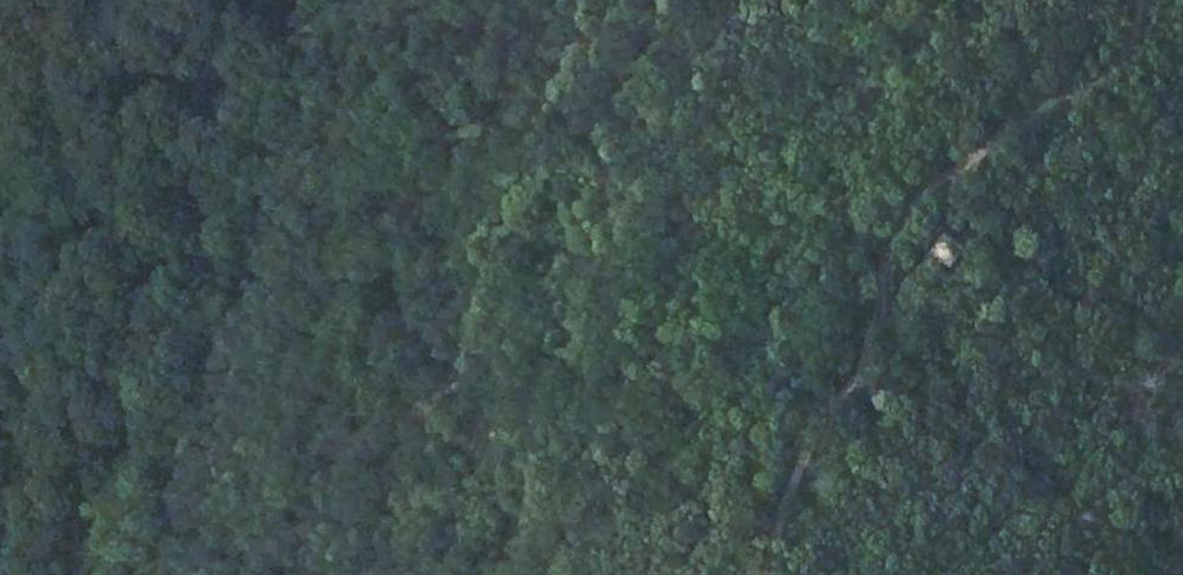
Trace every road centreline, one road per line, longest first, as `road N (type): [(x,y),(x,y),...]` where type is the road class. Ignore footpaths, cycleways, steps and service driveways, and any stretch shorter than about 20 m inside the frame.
road 1 (track): [(1142,0),(1125,50),(1097,80),(1030,103),(934,179),(891,249)]
road 2 (track): [(769,574),(806,448),(870,350),(891,249)]

